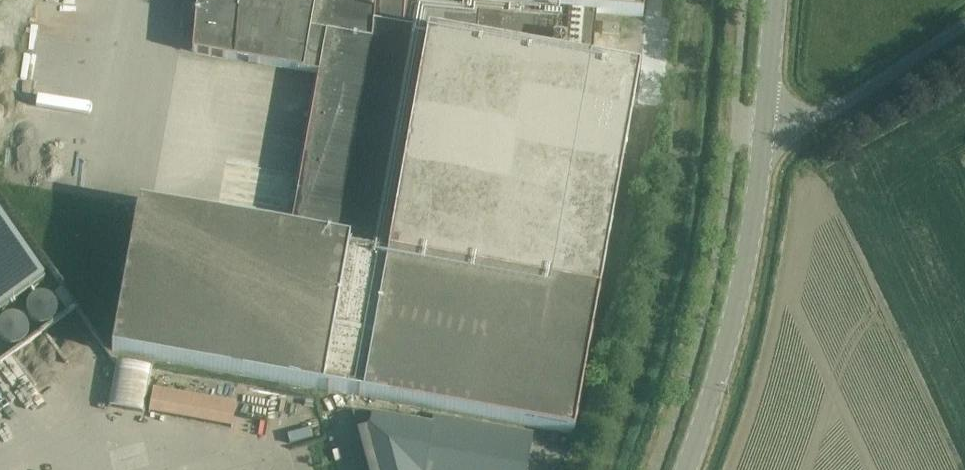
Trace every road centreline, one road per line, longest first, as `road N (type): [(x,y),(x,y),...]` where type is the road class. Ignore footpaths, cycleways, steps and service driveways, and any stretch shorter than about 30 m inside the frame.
road 1 (unclassified): [(687,469),(734,332),(767,122)]
road 2 (unclassified): [(767,122),(835,114),(964,29)]
road 3 (unclassified): [(767,122),(778,0)]

